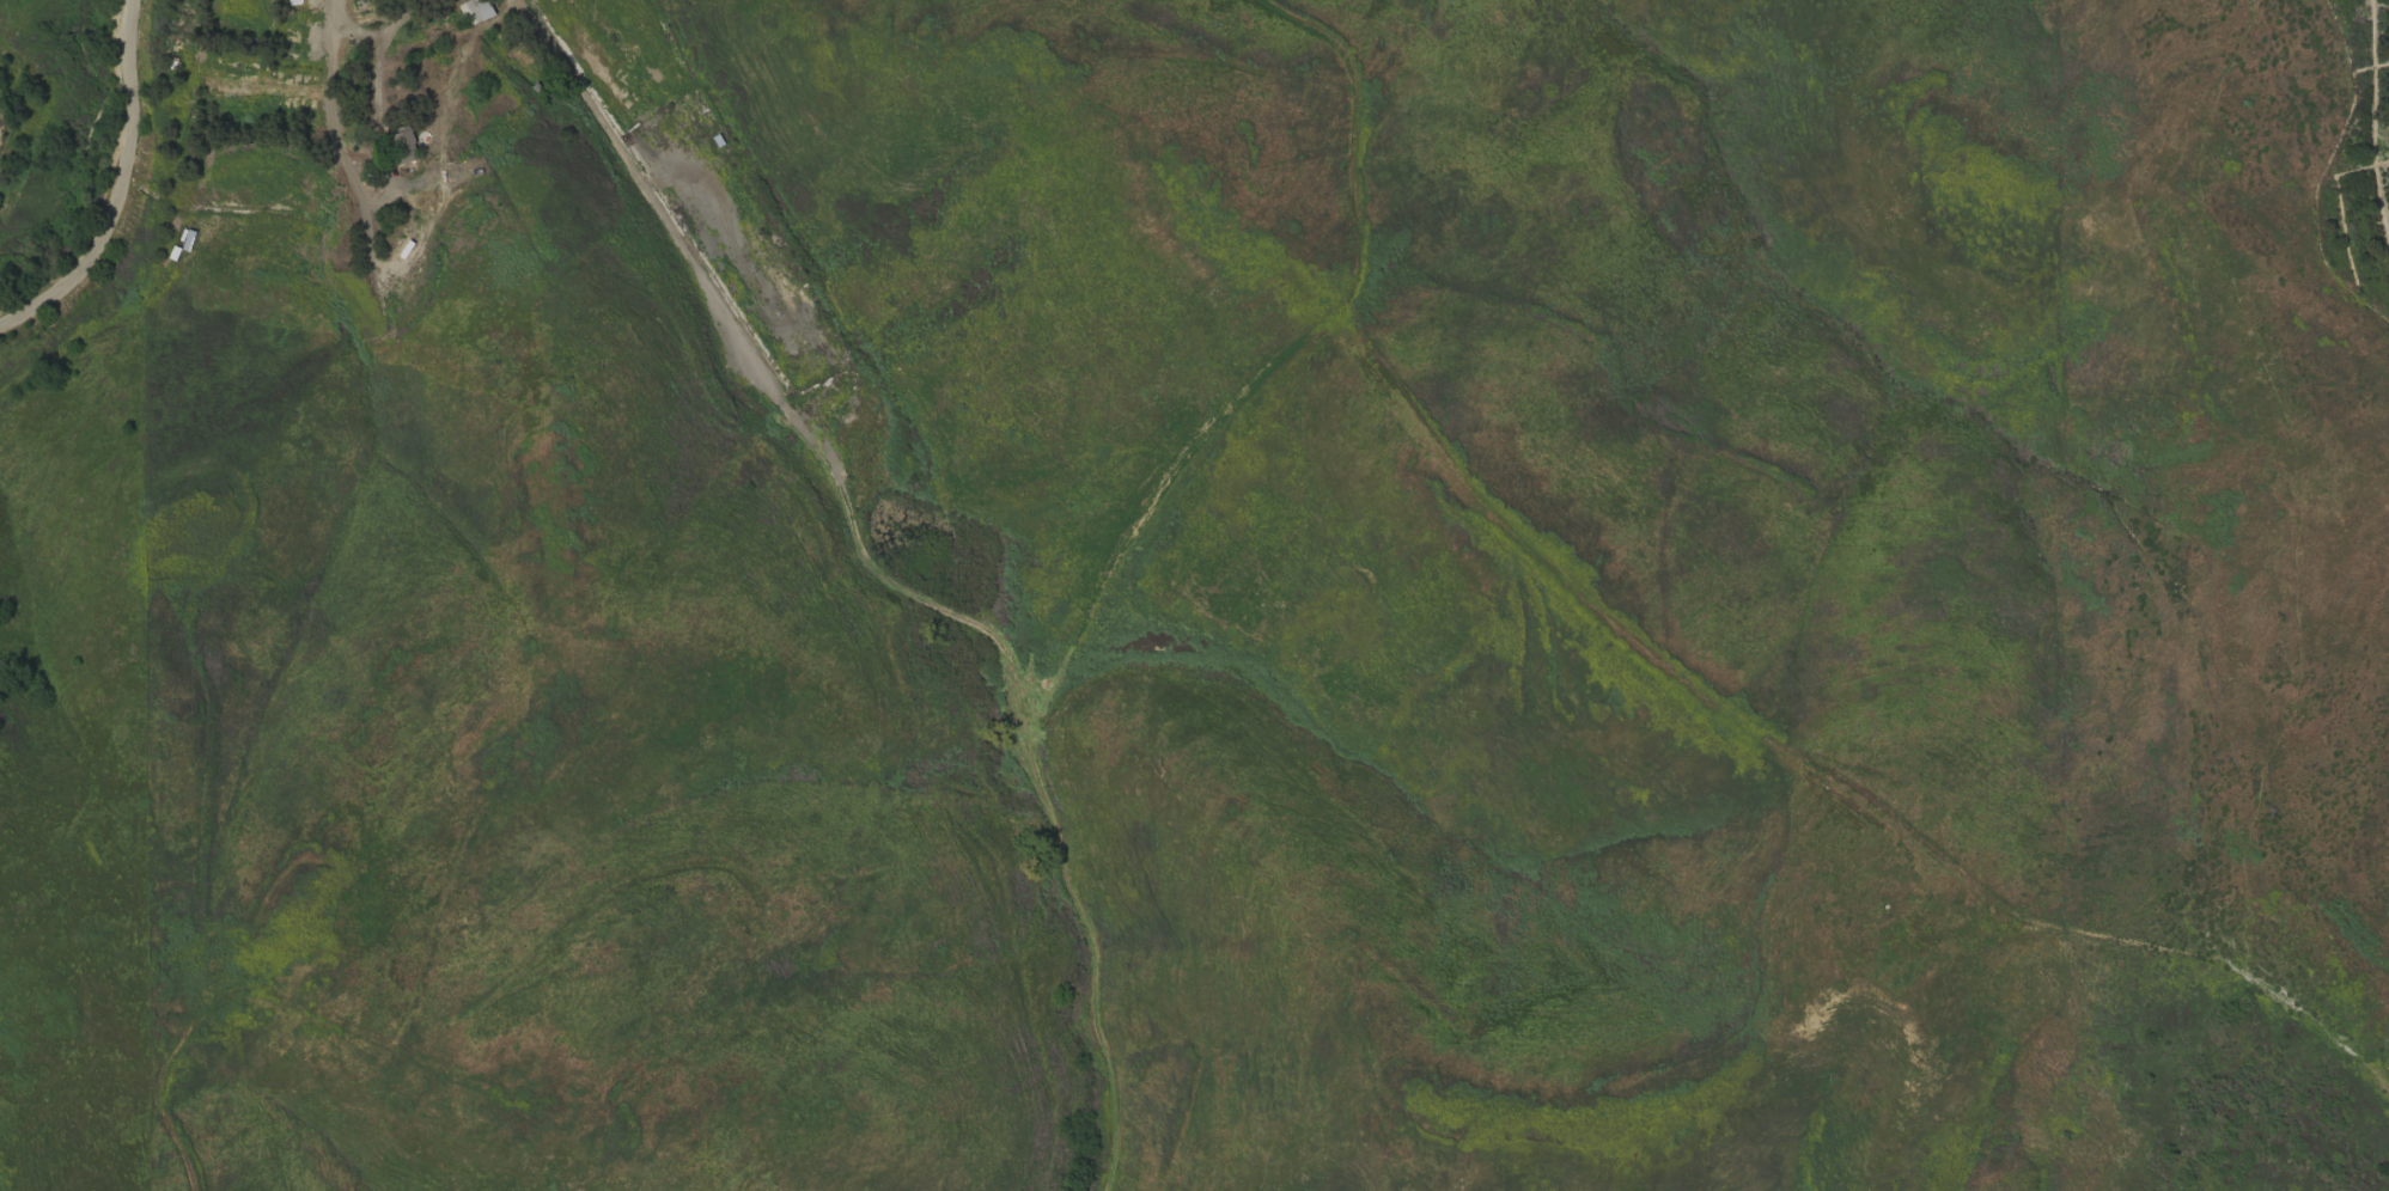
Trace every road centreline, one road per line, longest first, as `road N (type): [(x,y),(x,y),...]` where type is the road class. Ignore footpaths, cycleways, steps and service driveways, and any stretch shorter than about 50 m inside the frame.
road 1 (residential): [(0,327),(43,312),(114,230),(127,149),(126,0)]

